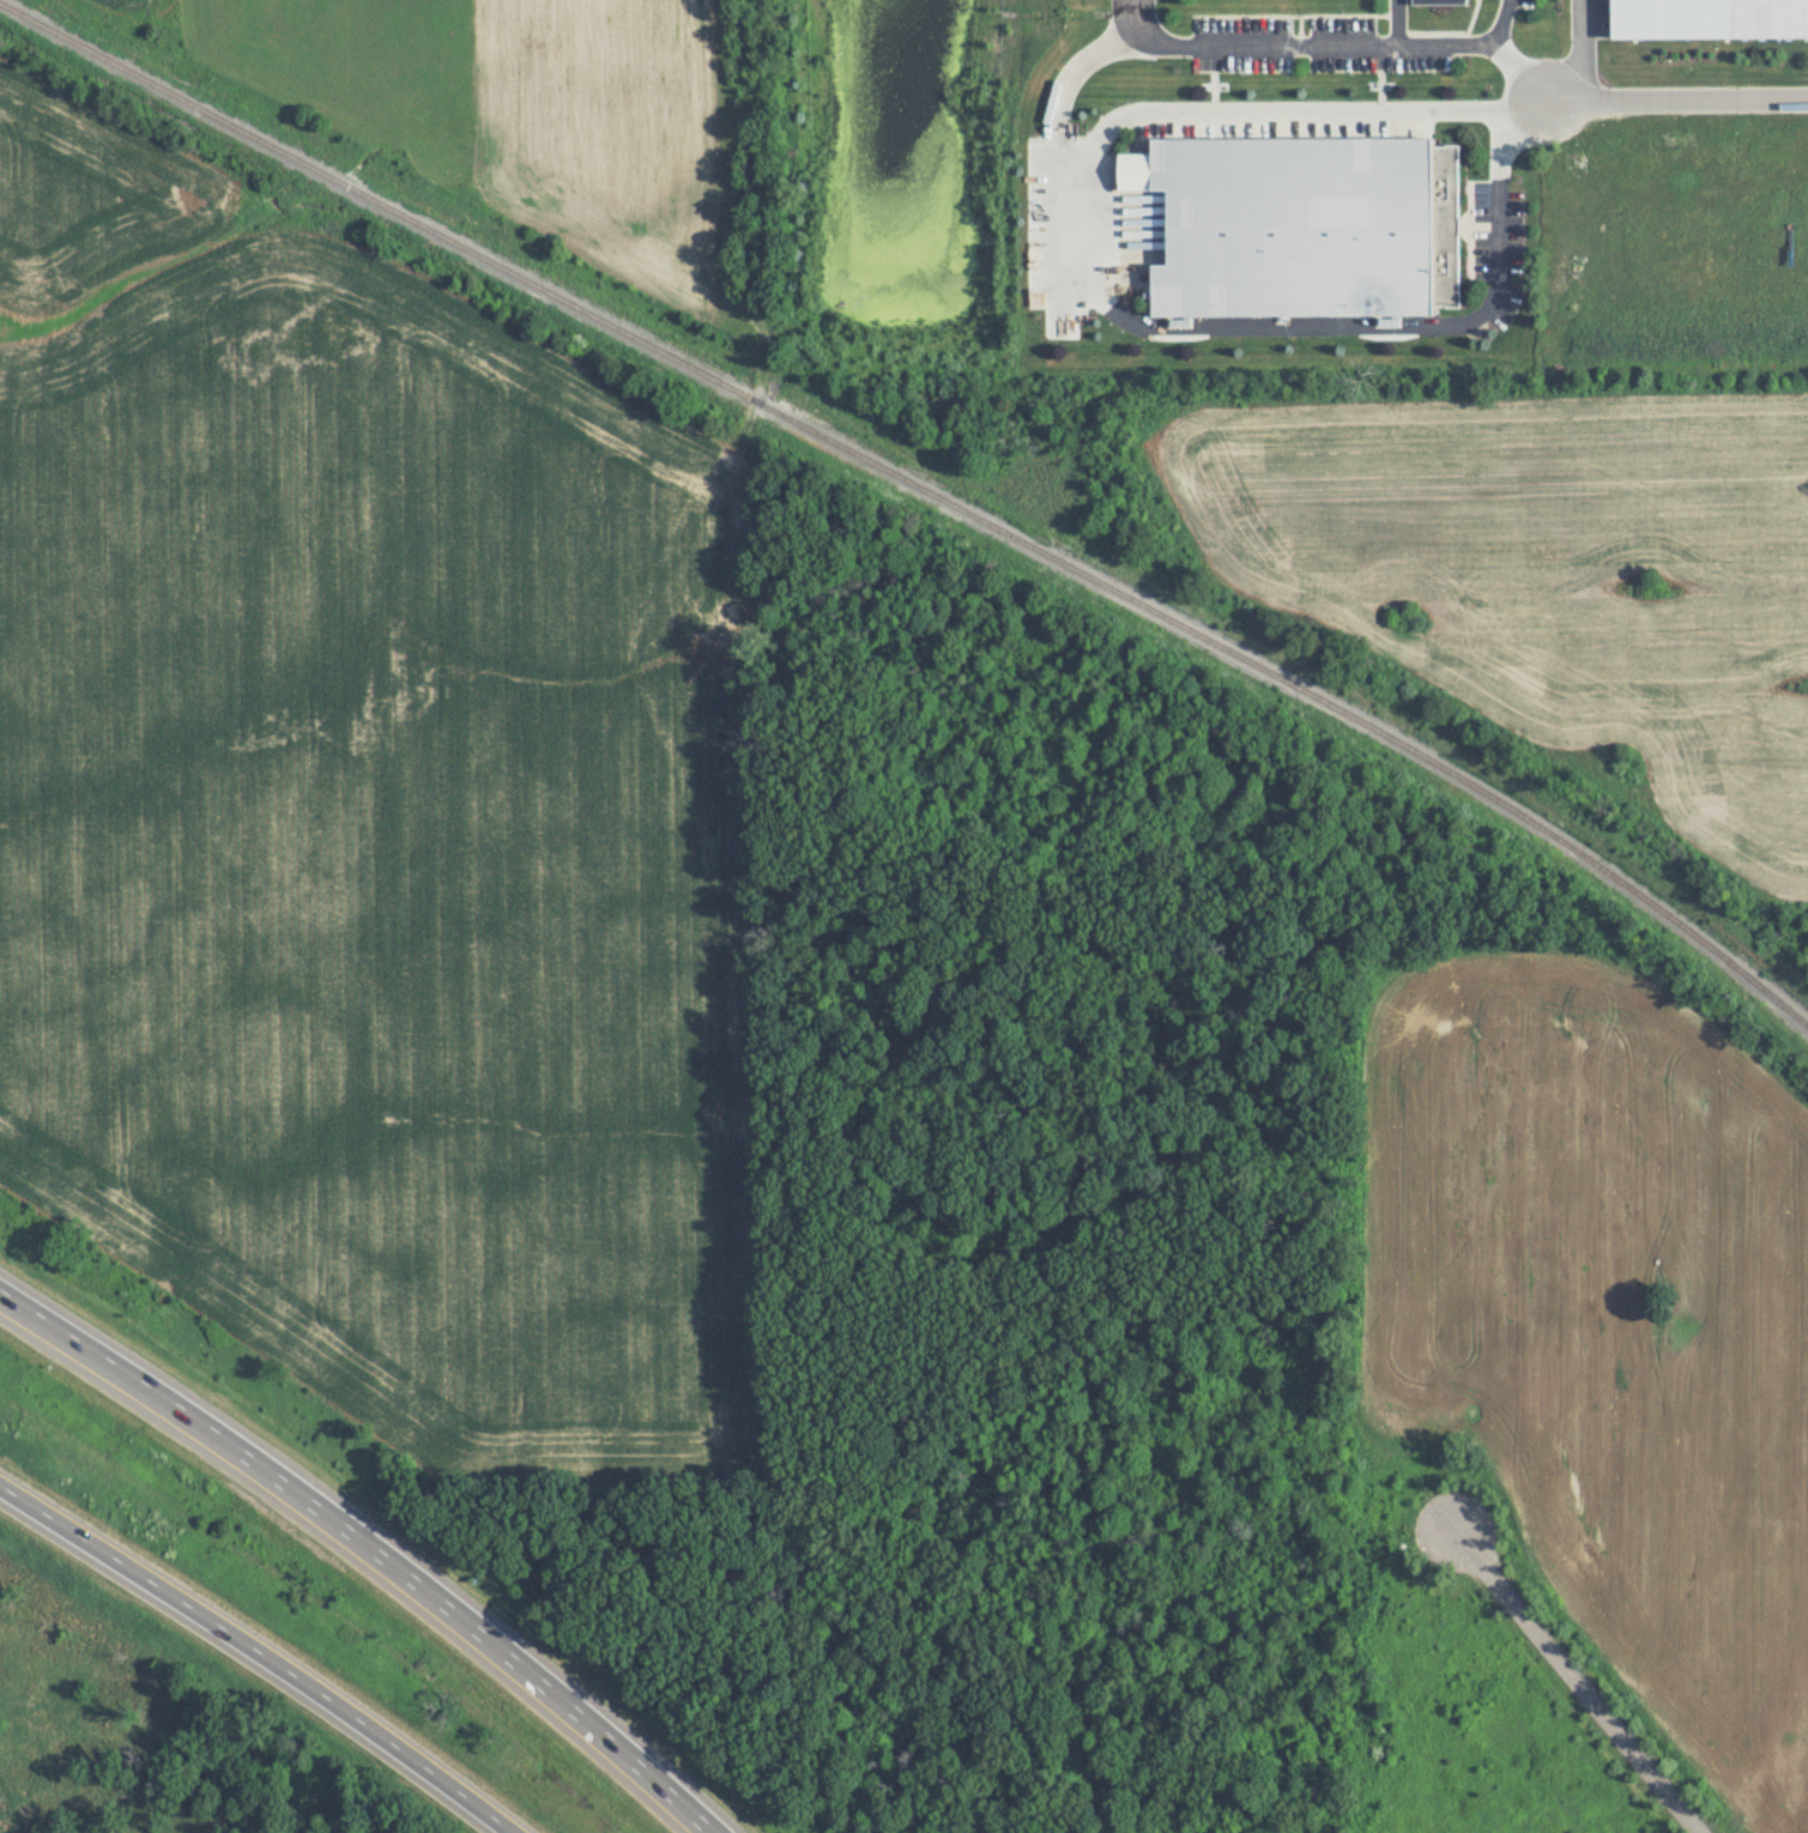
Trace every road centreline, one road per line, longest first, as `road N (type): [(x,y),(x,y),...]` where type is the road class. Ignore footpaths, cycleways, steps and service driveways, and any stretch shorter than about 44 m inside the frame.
road 1 (motorway): [(619,1741),(465,1608),(322,1500),(0,1293)]
road 2 (motorway): [(0,1485),(320,1692),(504,1832)]
road 3 (residential): [(1702,1832),(1452,1526)]
road 4 (residential): [(1807,100),(1544,102)]
road 5 (motorway): [(726,1832),(619,1741)]

